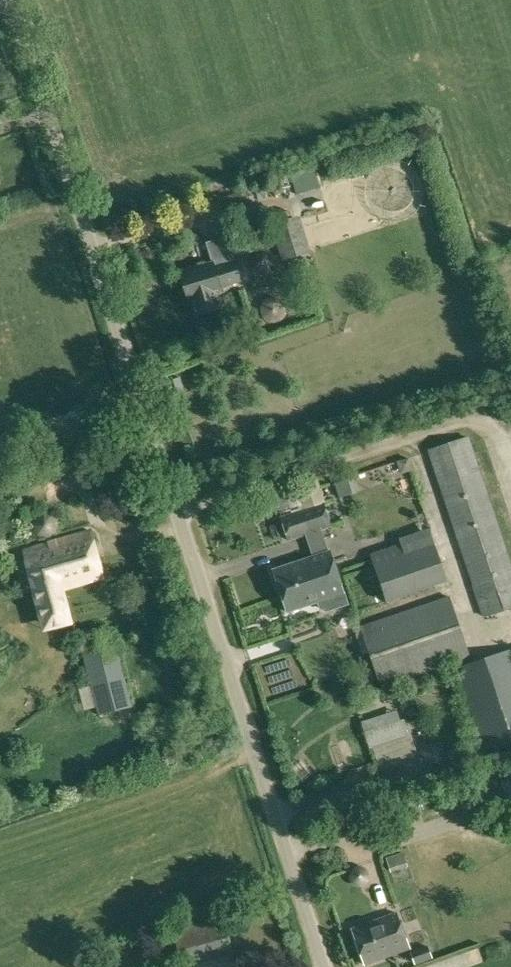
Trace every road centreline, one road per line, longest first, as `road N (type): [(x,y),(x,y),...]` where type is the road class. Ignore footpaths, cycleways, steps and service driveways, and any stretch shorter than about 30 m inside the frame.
road 1 (unclassified): [(318,966),(8,0)]

